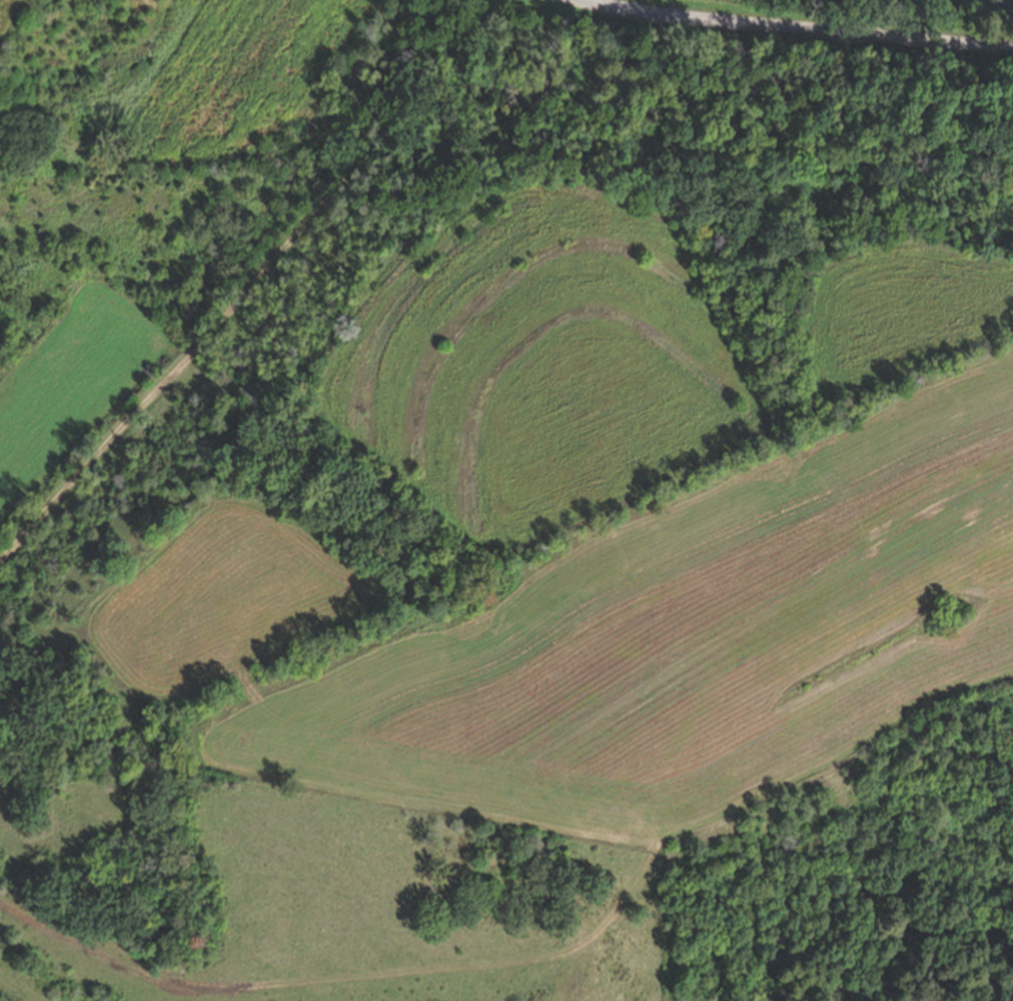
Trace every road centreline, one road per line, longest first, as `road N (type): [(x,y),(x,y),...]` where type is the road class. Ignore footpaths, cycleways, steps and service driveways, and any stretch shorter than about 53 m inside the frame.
road 1 (residential): [(1012,51),(728,24),(579,0)]

